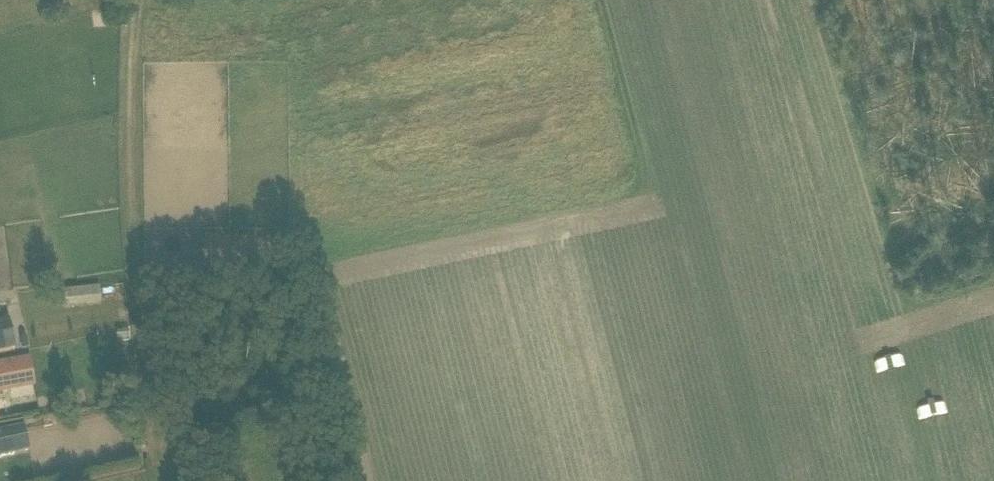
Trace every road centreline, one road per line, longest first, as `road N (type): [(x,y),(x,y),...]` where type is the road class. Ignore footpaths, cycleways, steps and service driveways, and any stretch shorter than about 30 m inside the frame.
road 1 (track): [(166,480),(133,111),(153,0)]

